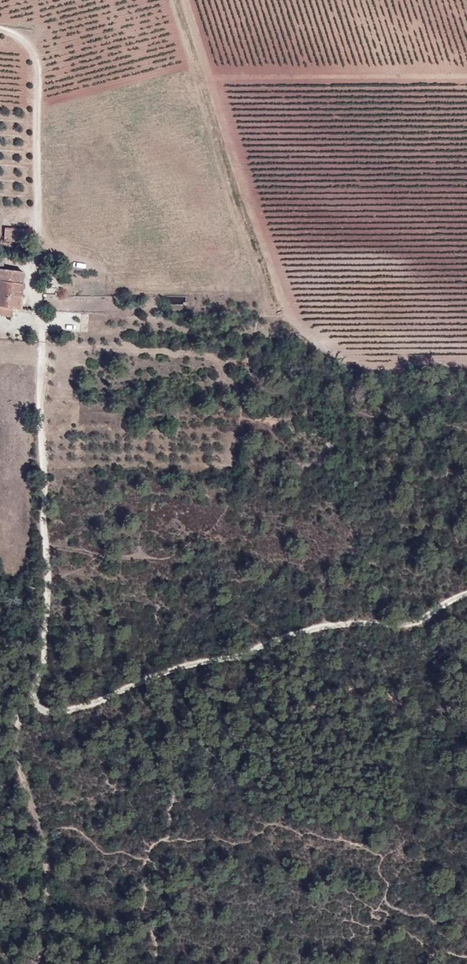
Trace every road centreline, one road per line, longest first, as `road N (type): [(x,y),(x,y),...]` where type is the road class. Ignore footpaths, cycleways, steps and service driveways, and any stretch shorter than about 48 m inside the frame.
road 1 (track): [(31,705),(75,712),(163,671),(254,653),(303,631),(373,617),(425,622),(466,600)]
road 2 (track): [(37,320),(47,619),(31,705)]
road 3 (unclassified): [(37,320),(39,62),(26,40),(0,28)]

